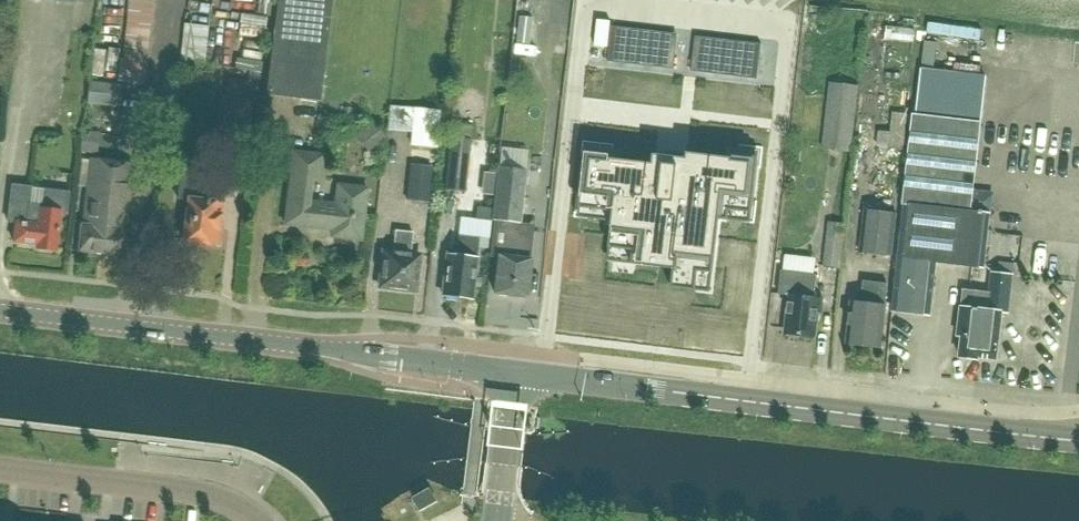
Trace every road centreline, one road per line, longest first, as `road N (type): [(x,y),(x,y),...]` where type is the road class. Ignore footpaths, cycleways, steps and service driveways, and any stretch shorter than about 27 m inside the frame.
road 1 (tertiary): [(1078,441),(515,373)]
road 2 (tertiary): [(515,373),(0,311)]
road 3 (unclassified): [(258,520),(198,491),(0,468)]
road 4 (tertiary): [(499,520),(515,373)]

